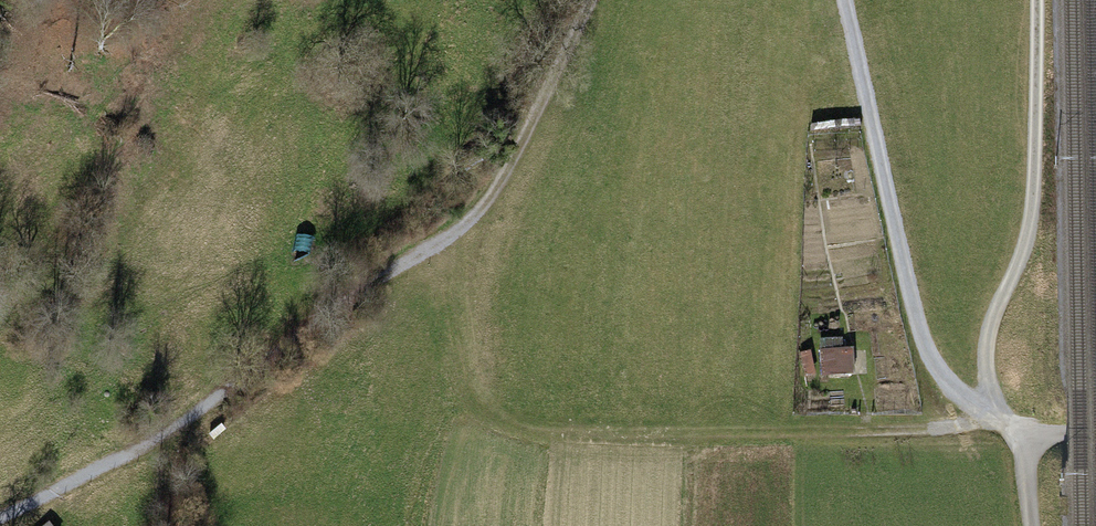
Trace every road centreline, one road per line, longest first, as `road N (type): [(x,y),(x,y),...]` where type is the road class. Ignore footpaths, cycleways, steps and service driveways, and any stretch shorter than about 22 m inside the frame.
road 1 (track): [(593,0),(513,158),(455,233),(317,316),(177,424),(0,515)]
road 2 (track): [(993,418),(929,430),(532,429),(503,417),(483,392),(455,233)]
road 3 (track): [(1030,430),(954,390),(929,356),(909,297),(845,0)]
road 4 (track): [(993,418),(986,341),(1025,249),(1032,204),(1036,0)]

